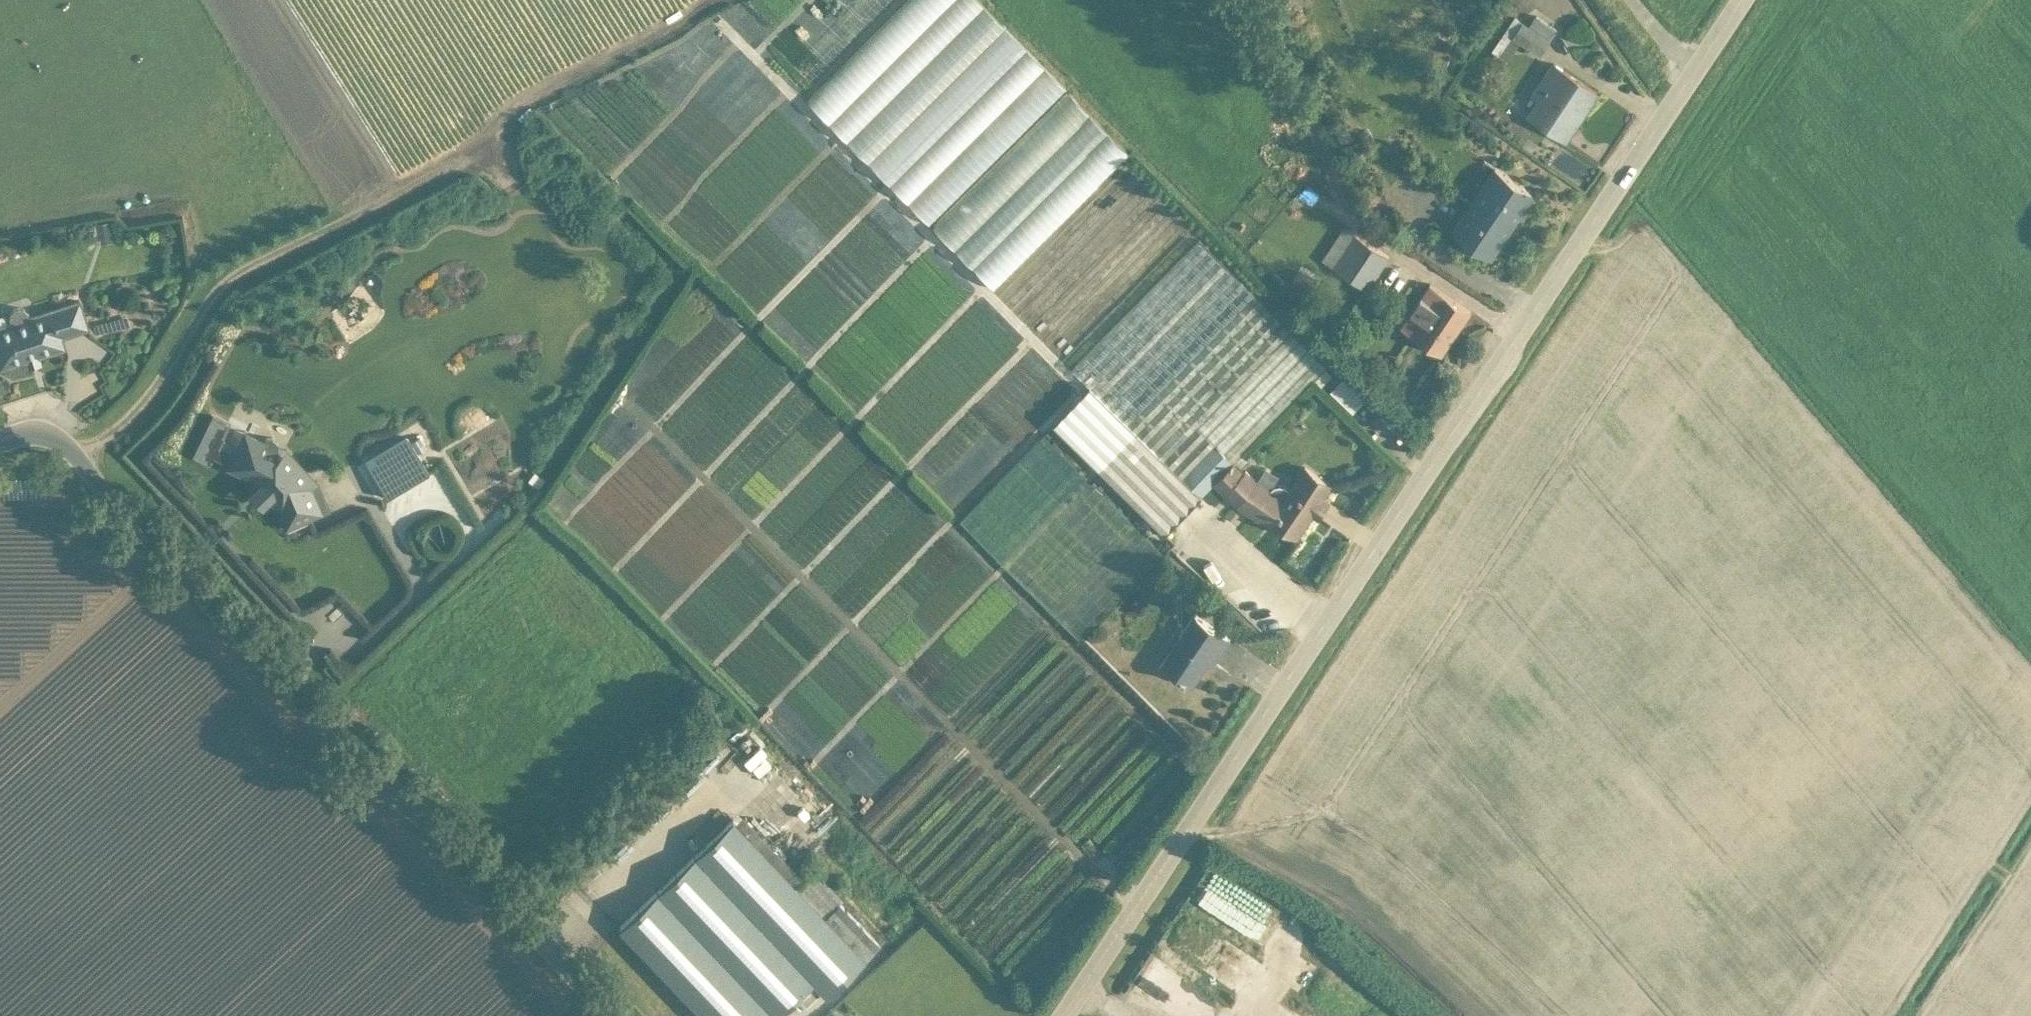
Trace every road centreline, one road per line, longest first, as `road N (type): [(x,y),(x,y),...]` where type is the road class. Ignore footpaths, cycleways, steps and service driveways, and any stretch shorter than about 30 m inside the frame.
road 1 (tertiary): [(1740,0),(1060,1015)]
road 2 (tertiary): [(618,1015),(87,463),(57,411),(0,436)]

